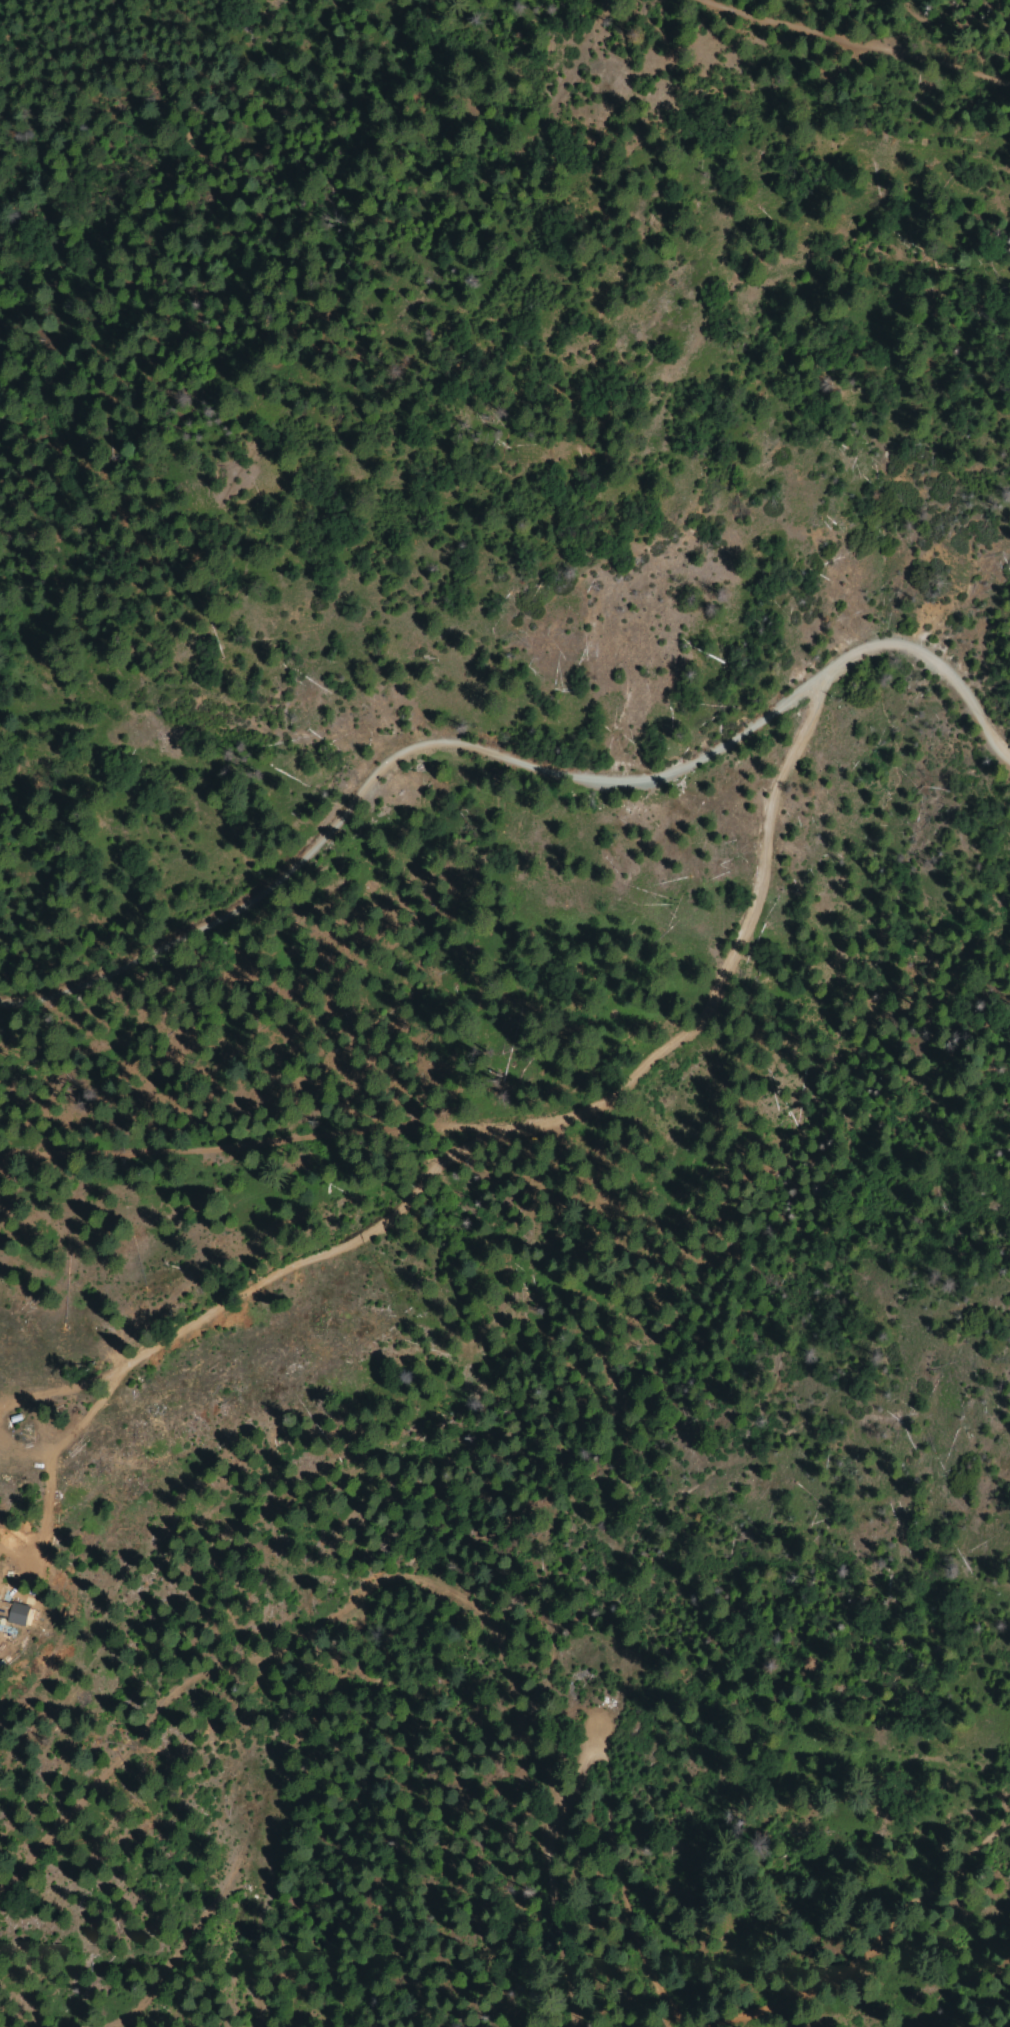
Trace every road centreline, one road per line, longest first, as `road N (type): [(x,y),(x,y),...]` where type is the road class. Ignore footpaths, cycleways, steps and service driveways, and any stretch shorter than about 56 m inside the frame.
road 1 (track): [(1009,688),(984,655),(924,634),(745,743),(663,765),(549,743),(451,765),(359,814),(255,912),(169,945),(27,945),(0,920)]
road 2 (track): [(609,2026),(620,1785),(652,1730),(685,1577),(788,1441),(832,1343),(962,1190),(1009,1166)]
road 3 (track): [(1009,113),(902,105),(721,0)]

